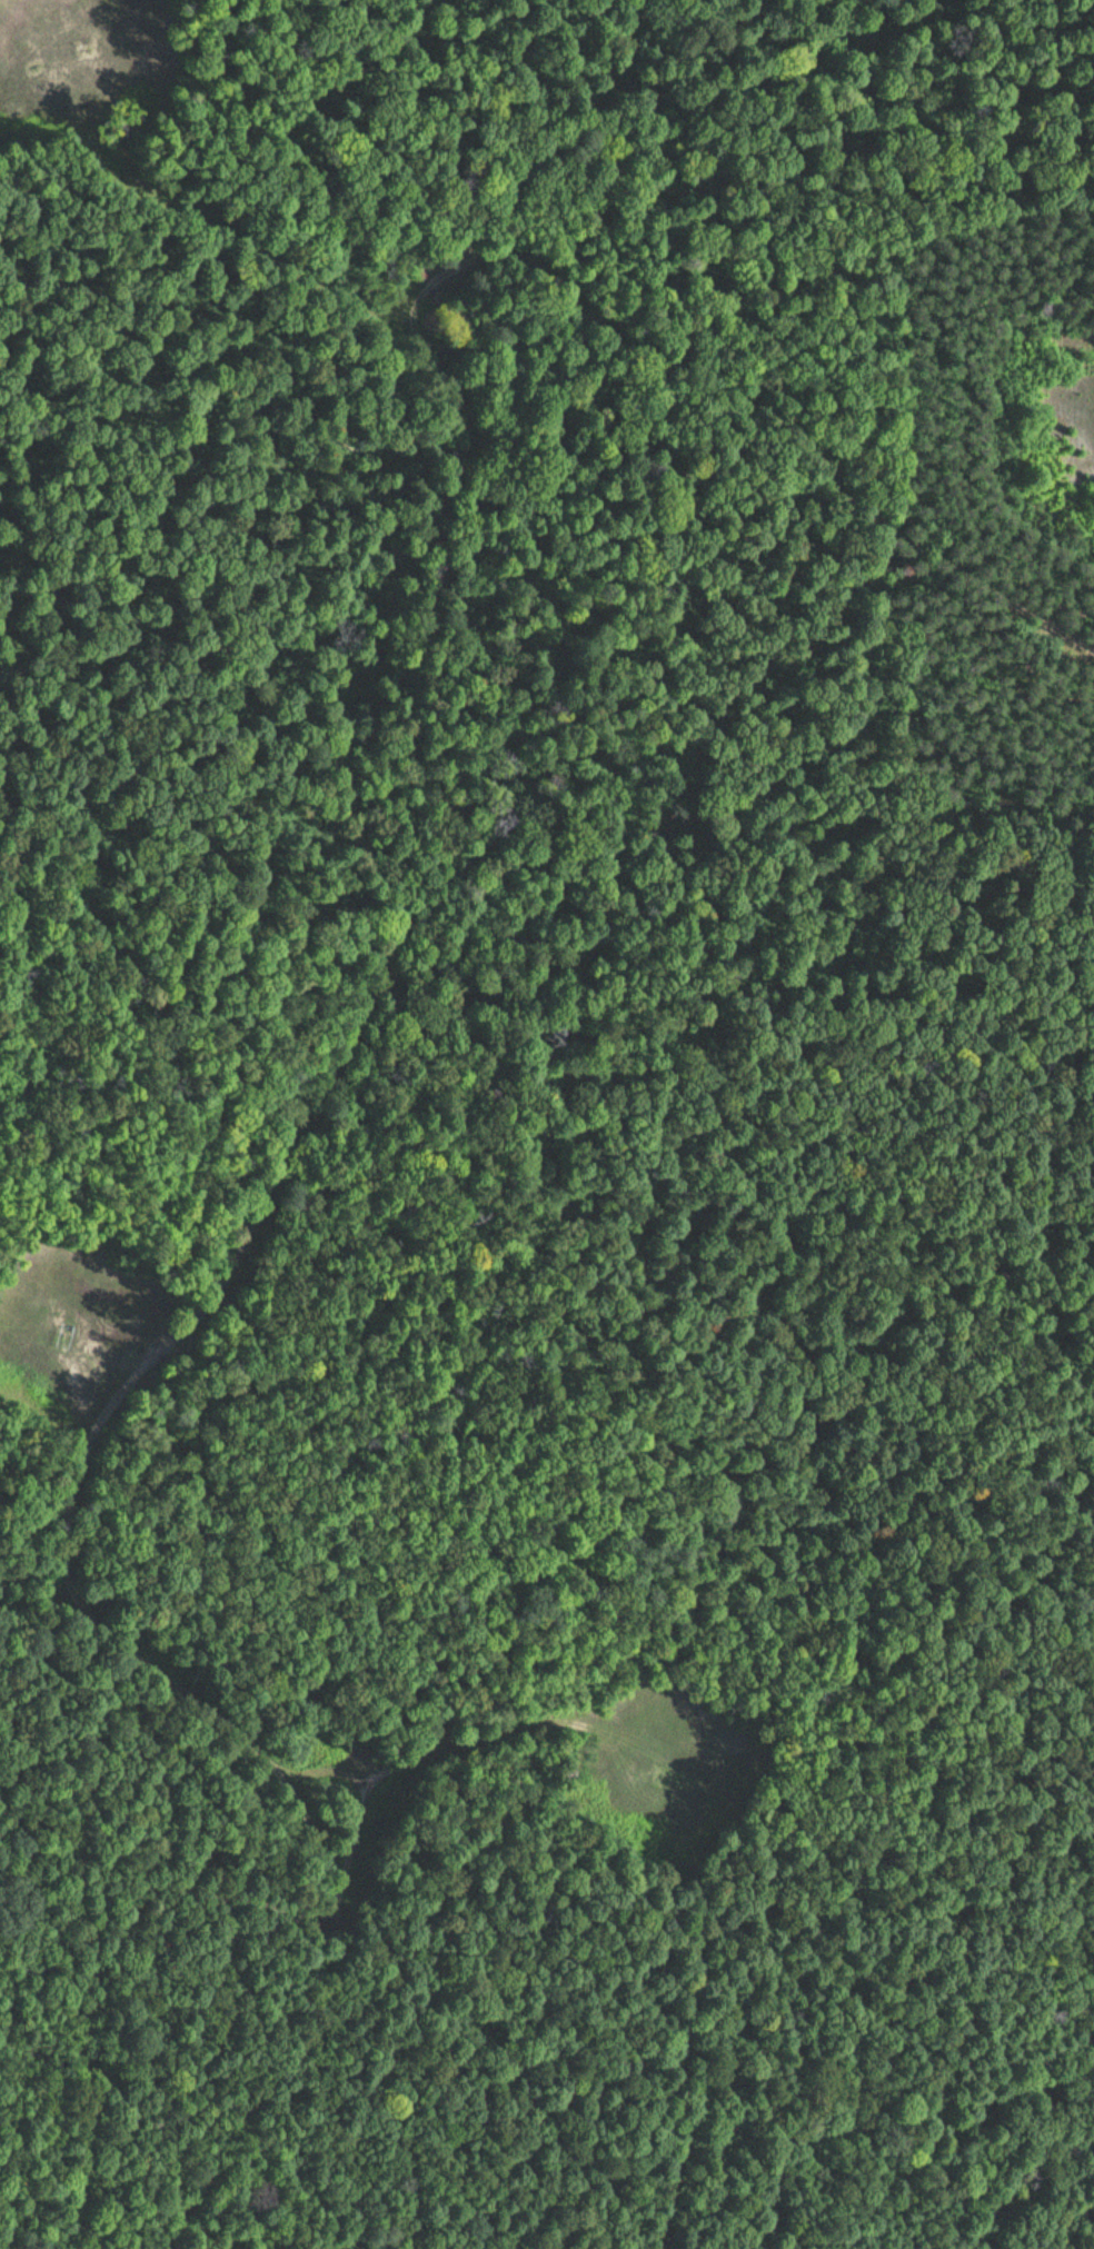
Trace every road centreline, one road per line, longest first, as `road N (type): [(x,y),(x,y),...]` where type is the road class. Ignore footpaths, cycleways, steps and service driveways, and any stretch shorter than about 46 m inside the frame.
road 1 (track): [(0,1826),(336,1920),(712,2117),(804,2133),(1042,2070),(1093,2067)]
road 2 (track): [(902,93),(893,452),(898,511),(916,549)]
road 3 (track): [(1093,662),(916,549)]

